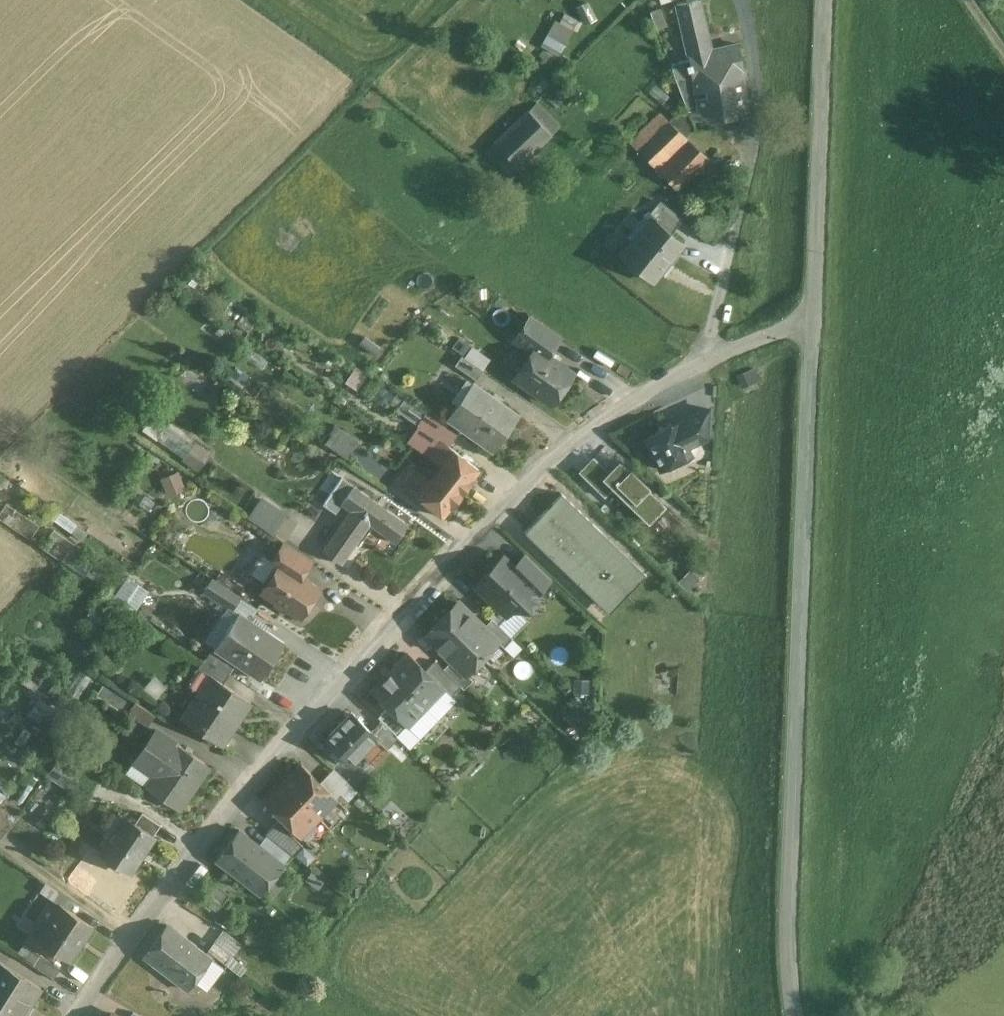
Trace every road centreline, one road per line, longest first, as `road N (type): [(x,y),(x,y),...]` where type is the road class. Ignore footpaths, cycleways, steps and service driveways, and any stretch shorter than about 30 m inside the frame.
road 1 (residential): [(813,321),(784,322),(692,361),(627,397),(548,459),(169,881),(82,1015)]
road 2 (unclassified): [(813,321),(786,918),(800,1015)]
road 3 (unclassified): [(827,0),(813,321)]

